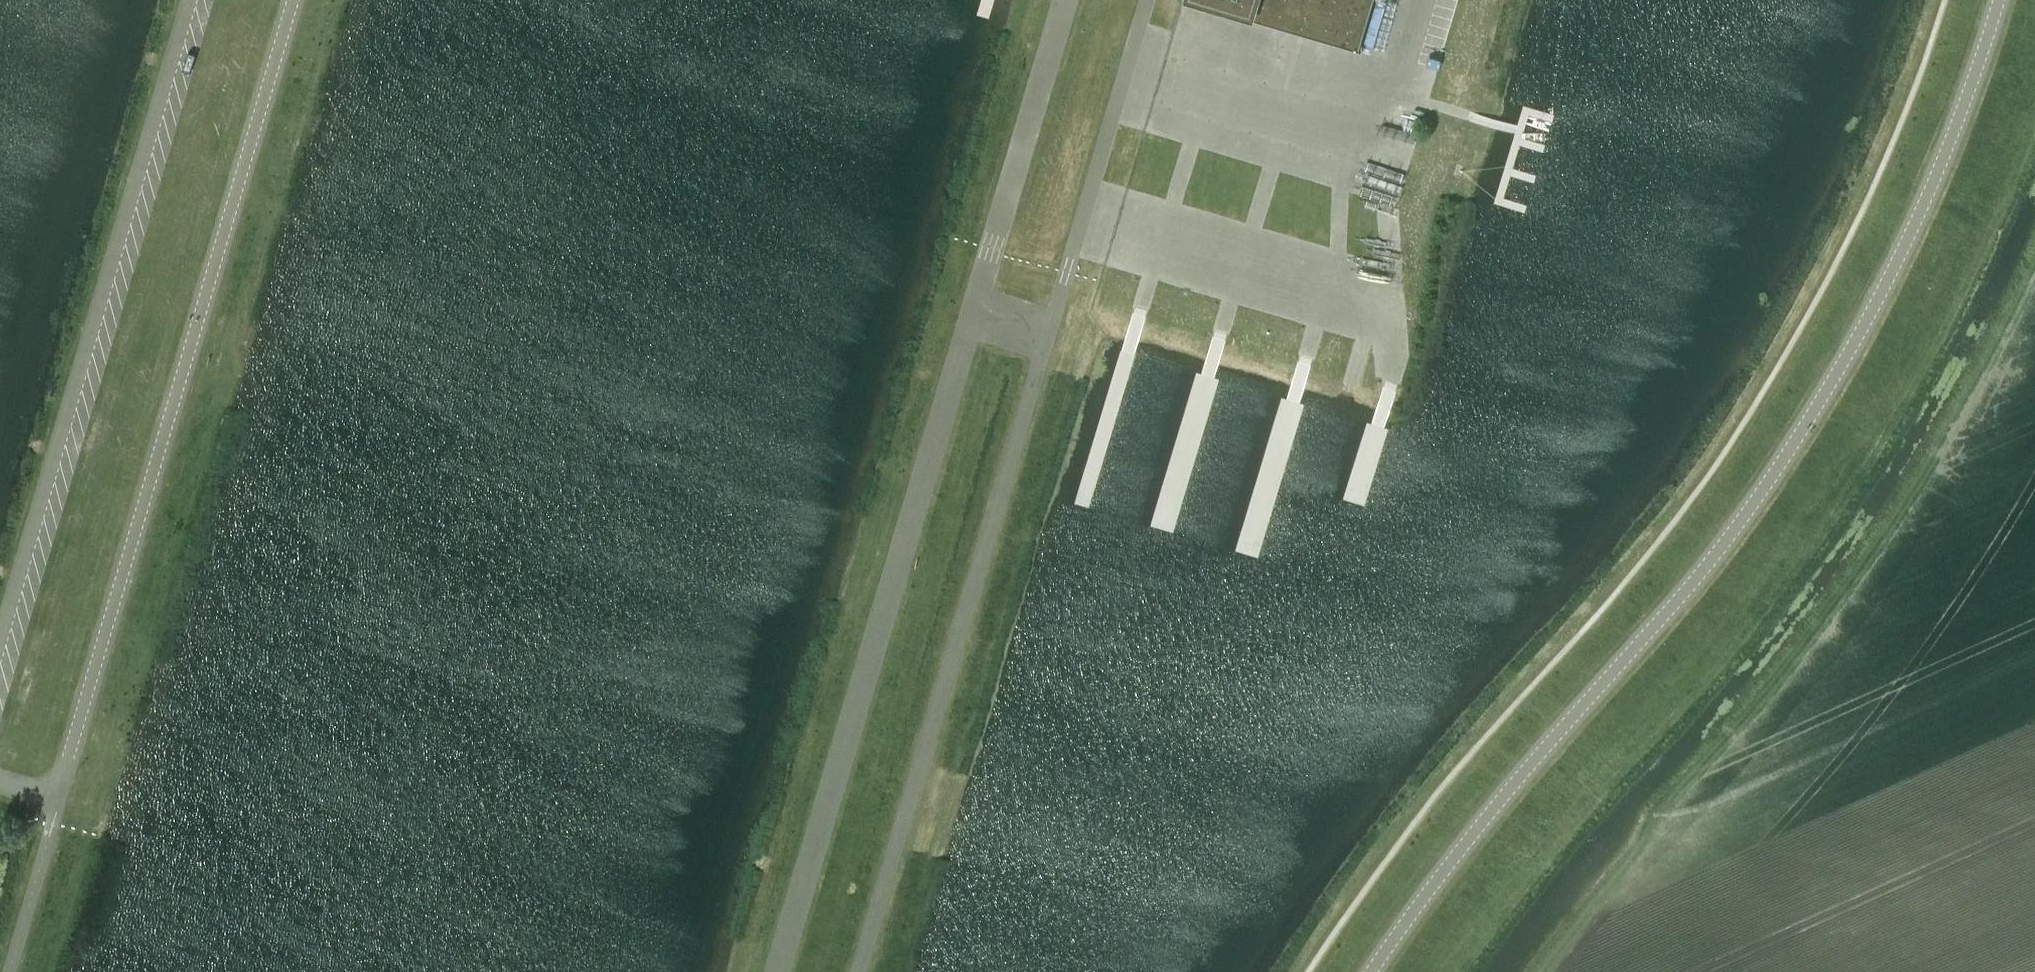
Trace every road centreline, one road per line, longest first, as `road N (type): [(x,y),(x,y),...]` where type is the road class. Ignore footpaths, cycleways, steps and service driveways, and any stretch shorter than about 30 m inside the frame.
road 1 (unclassified): [(2001,0),(1936,187),(1827,395),(1756,503),(1552,740),(1377,971)]
road 2 (unclassified): [(55,798),(294,0)]

